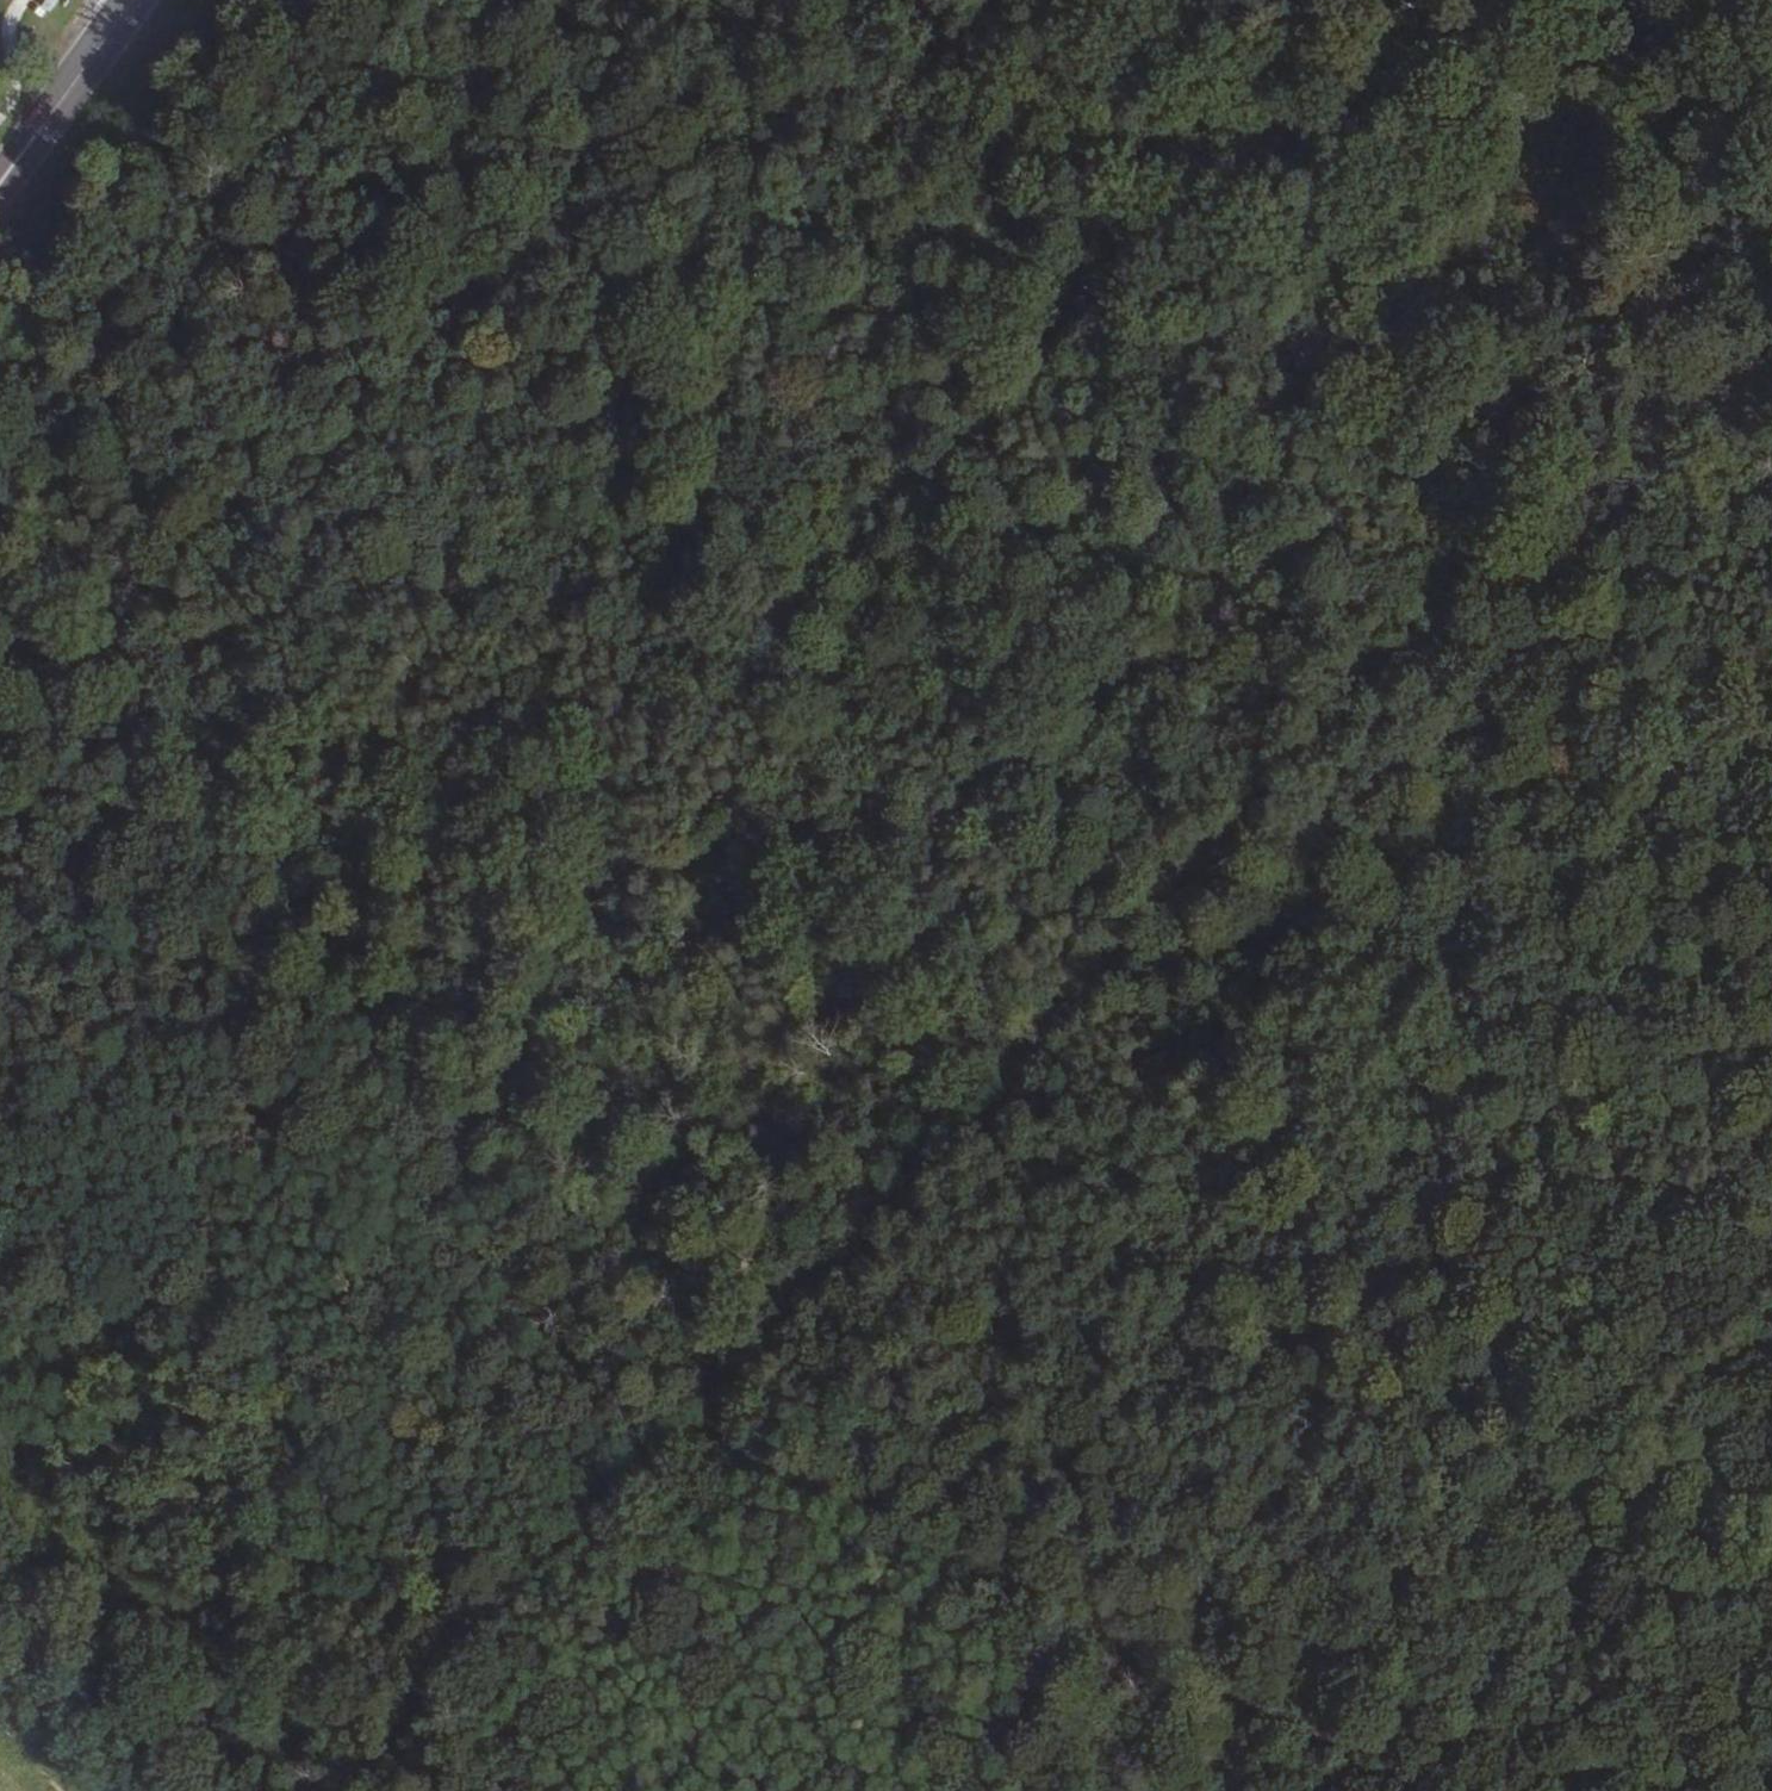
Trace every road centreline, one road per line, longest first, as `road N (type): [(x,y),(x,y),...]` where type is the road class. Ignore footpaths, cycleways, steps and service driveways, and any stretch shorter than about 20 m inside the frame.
road 1 (track): [(0,1506),(376,1790)]
road 2 (tertiary): [(135,0),(0,188)]

